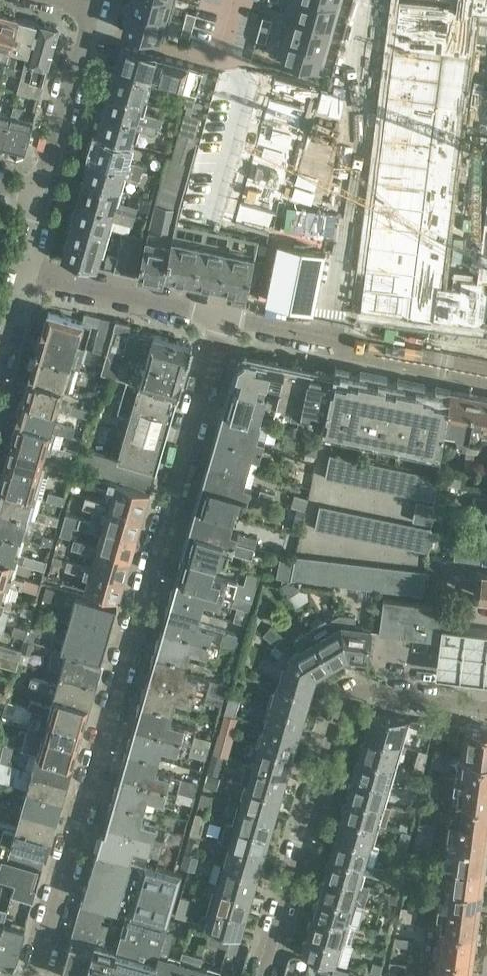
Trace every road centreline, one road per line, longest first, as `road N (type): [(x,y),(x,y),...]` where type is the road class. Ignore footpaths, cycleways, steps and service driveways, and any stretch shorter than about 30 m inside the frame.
road 1 (residential): [(34,975),(223,338),(221,316)]
road 2 (residential): [(266,975),(341,705),(366,695),(486,708)]
road 3 (residential): [(486,370),(221,316)]
road 4 (residential): [(221,316),(22,267)]
road 5 (residential): [(39,194),(88,7)]

